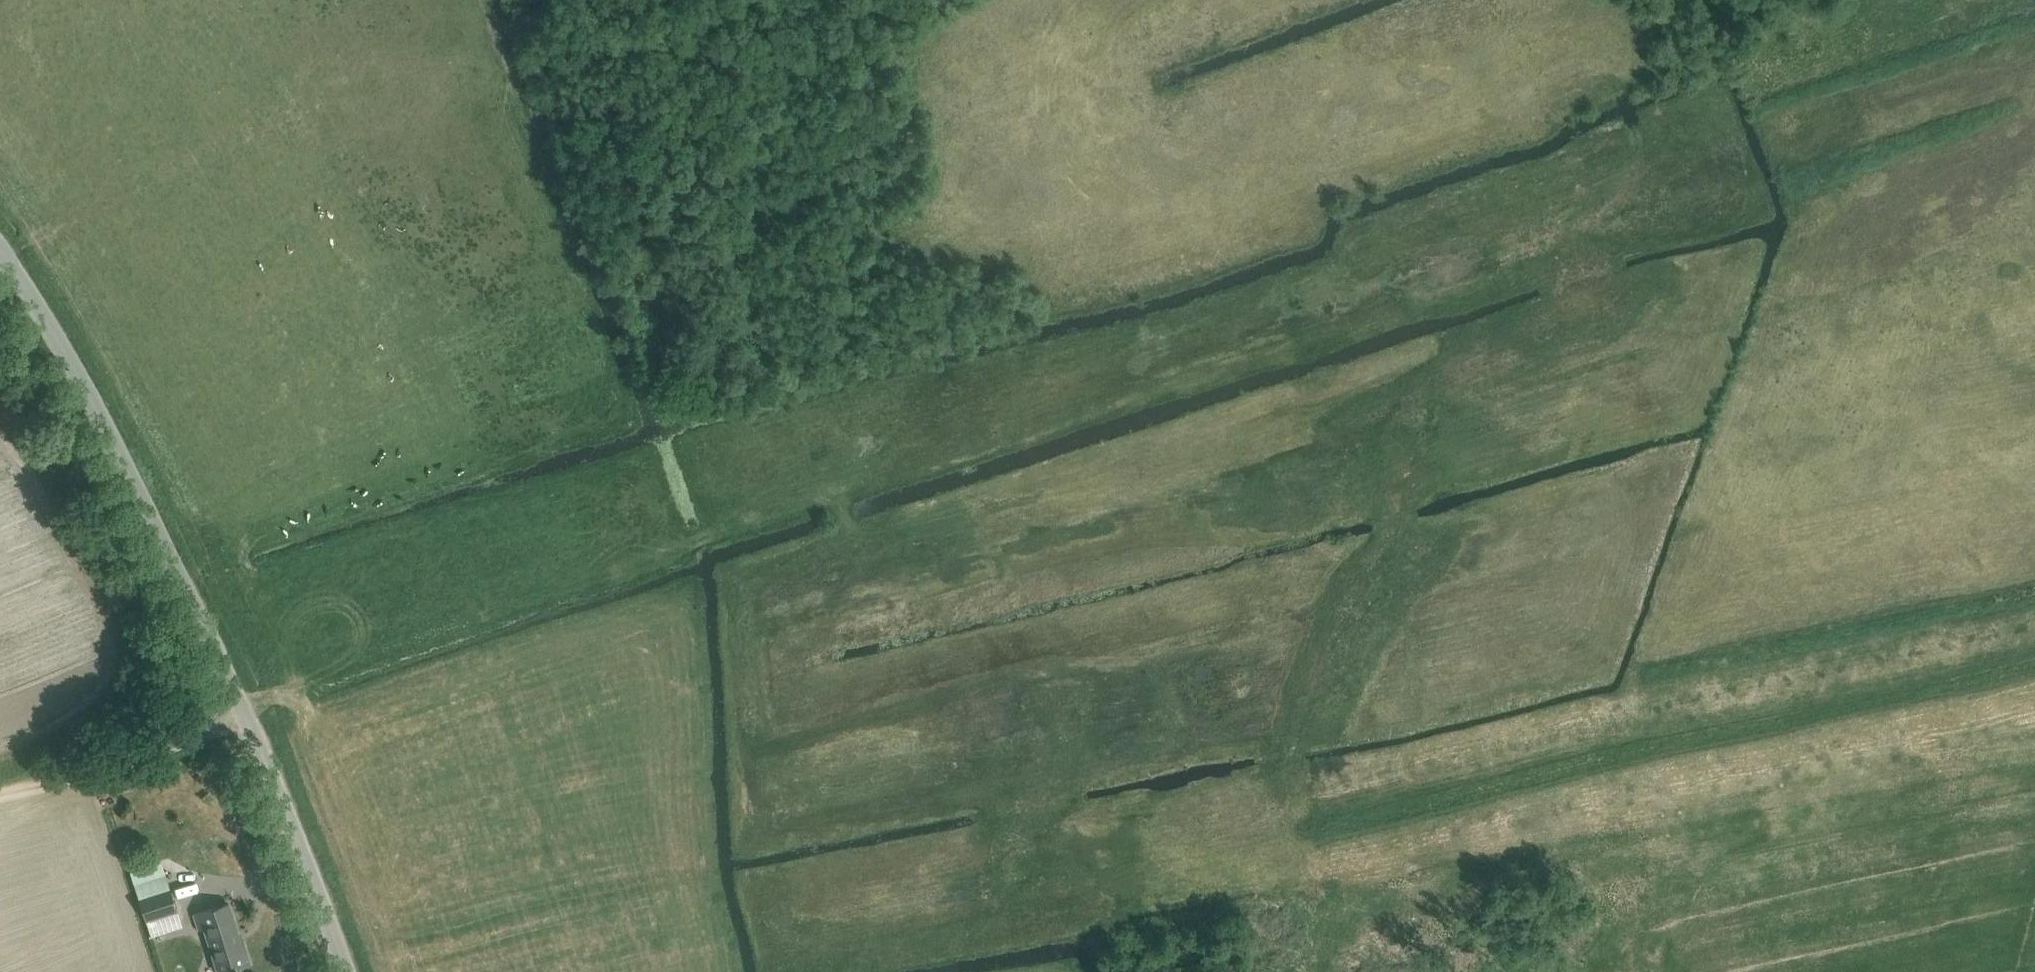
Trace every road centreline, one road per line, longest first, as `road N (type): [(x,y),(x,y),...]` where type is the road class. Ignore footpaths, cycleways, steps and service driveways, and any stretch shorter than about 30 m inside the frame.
road 1 (unclassified): [(347,971),(249,723),(127,465),(0,249)]

